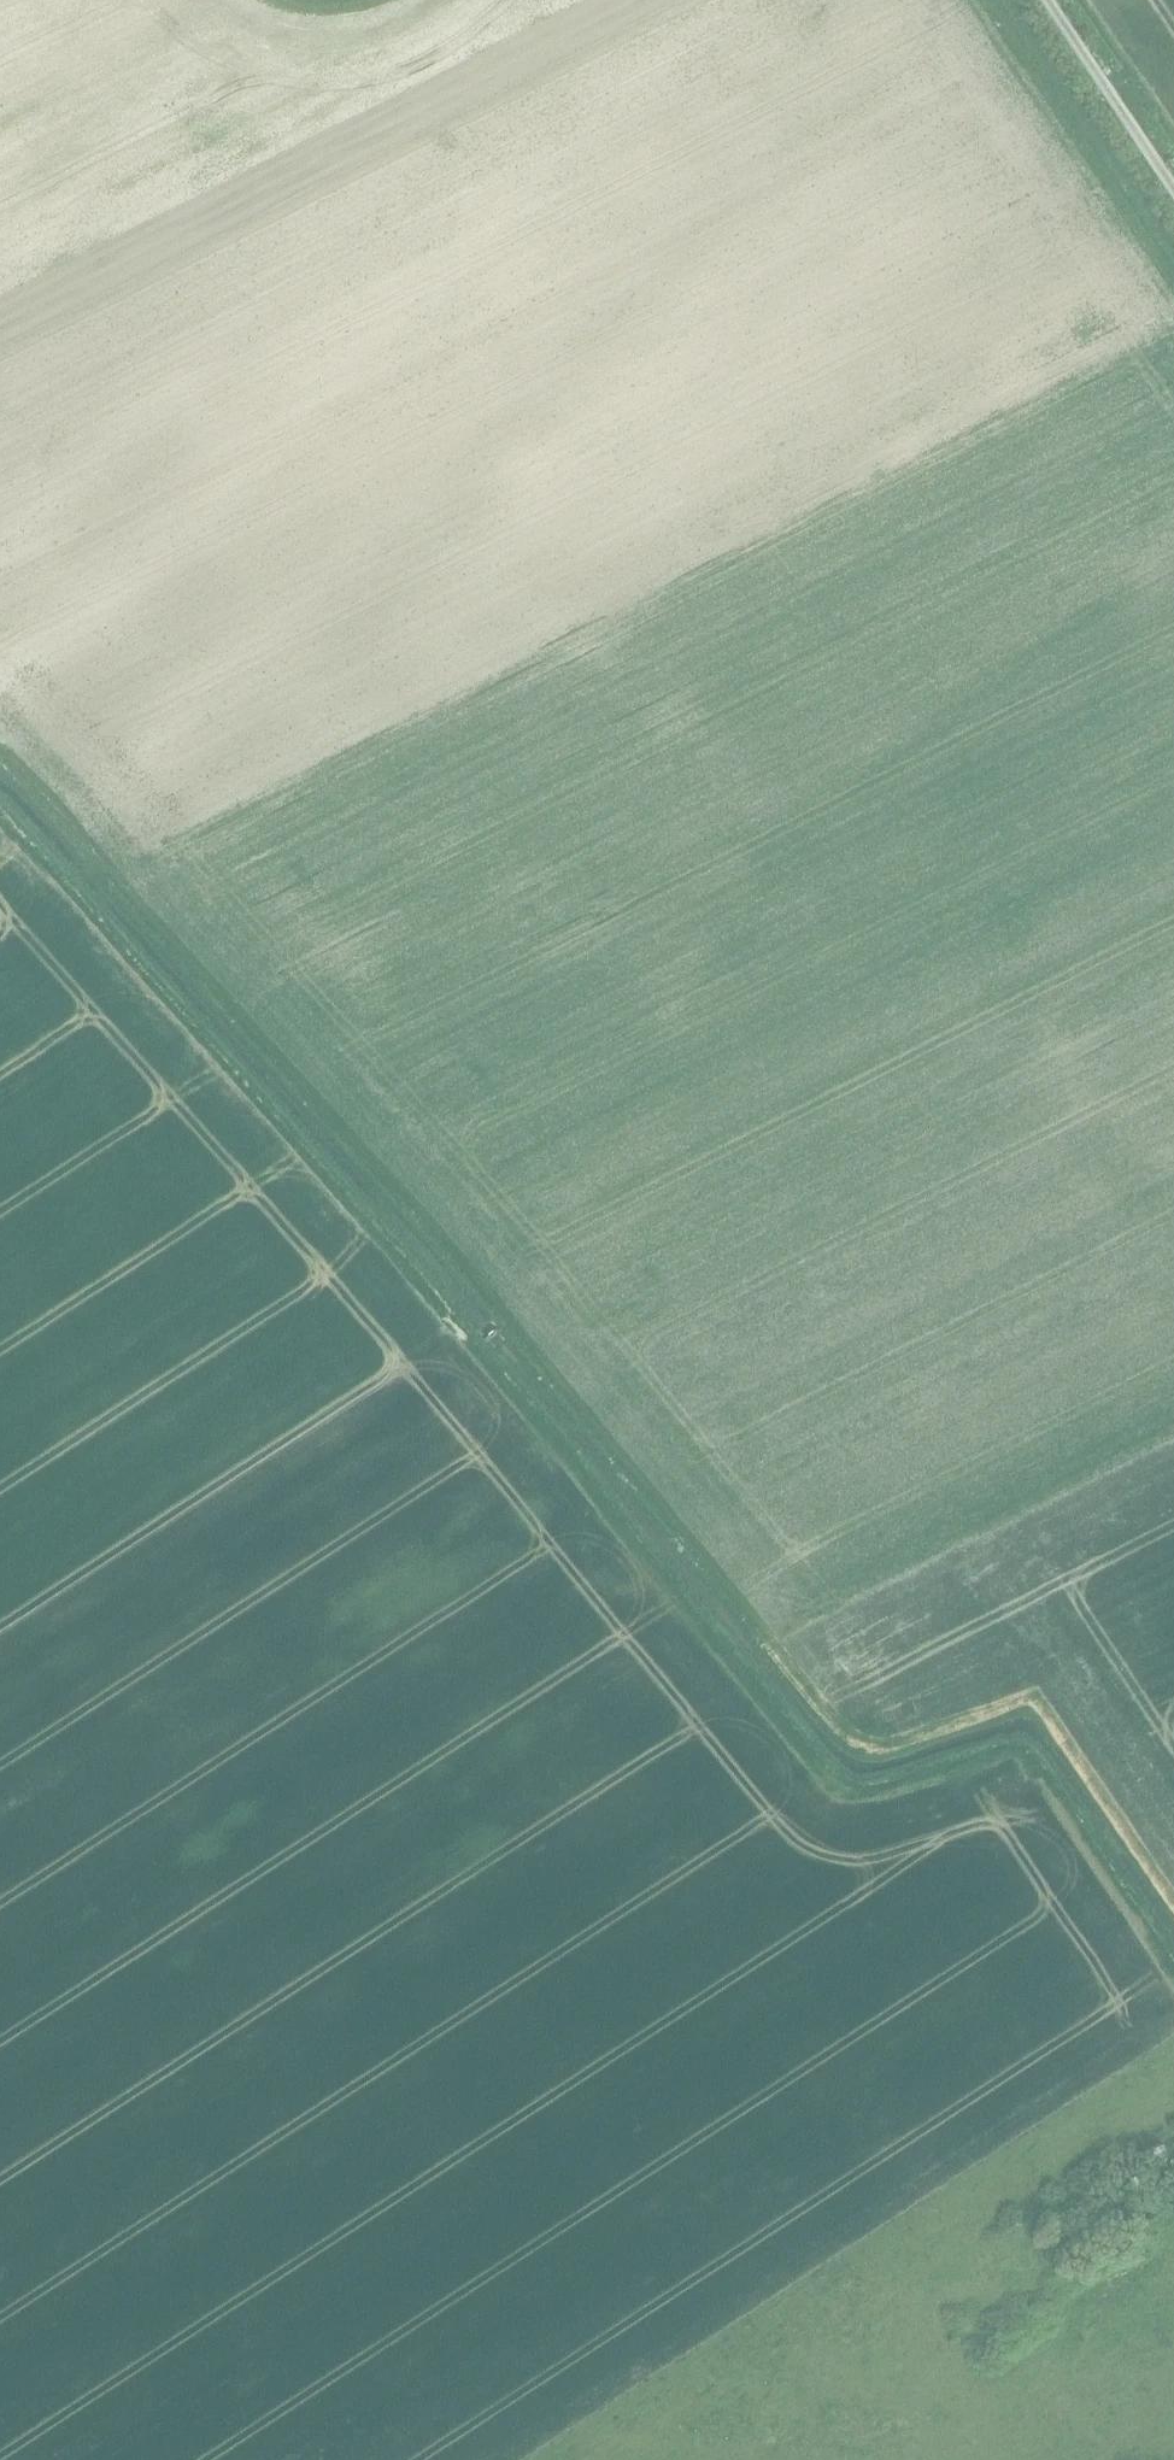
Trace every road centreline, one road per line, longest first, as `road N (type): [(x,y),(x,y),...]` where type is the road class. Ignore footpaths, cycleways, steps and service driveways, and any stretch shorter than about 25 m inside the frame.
road 1 (unclassified): [(1173,206),(1048,0)]

